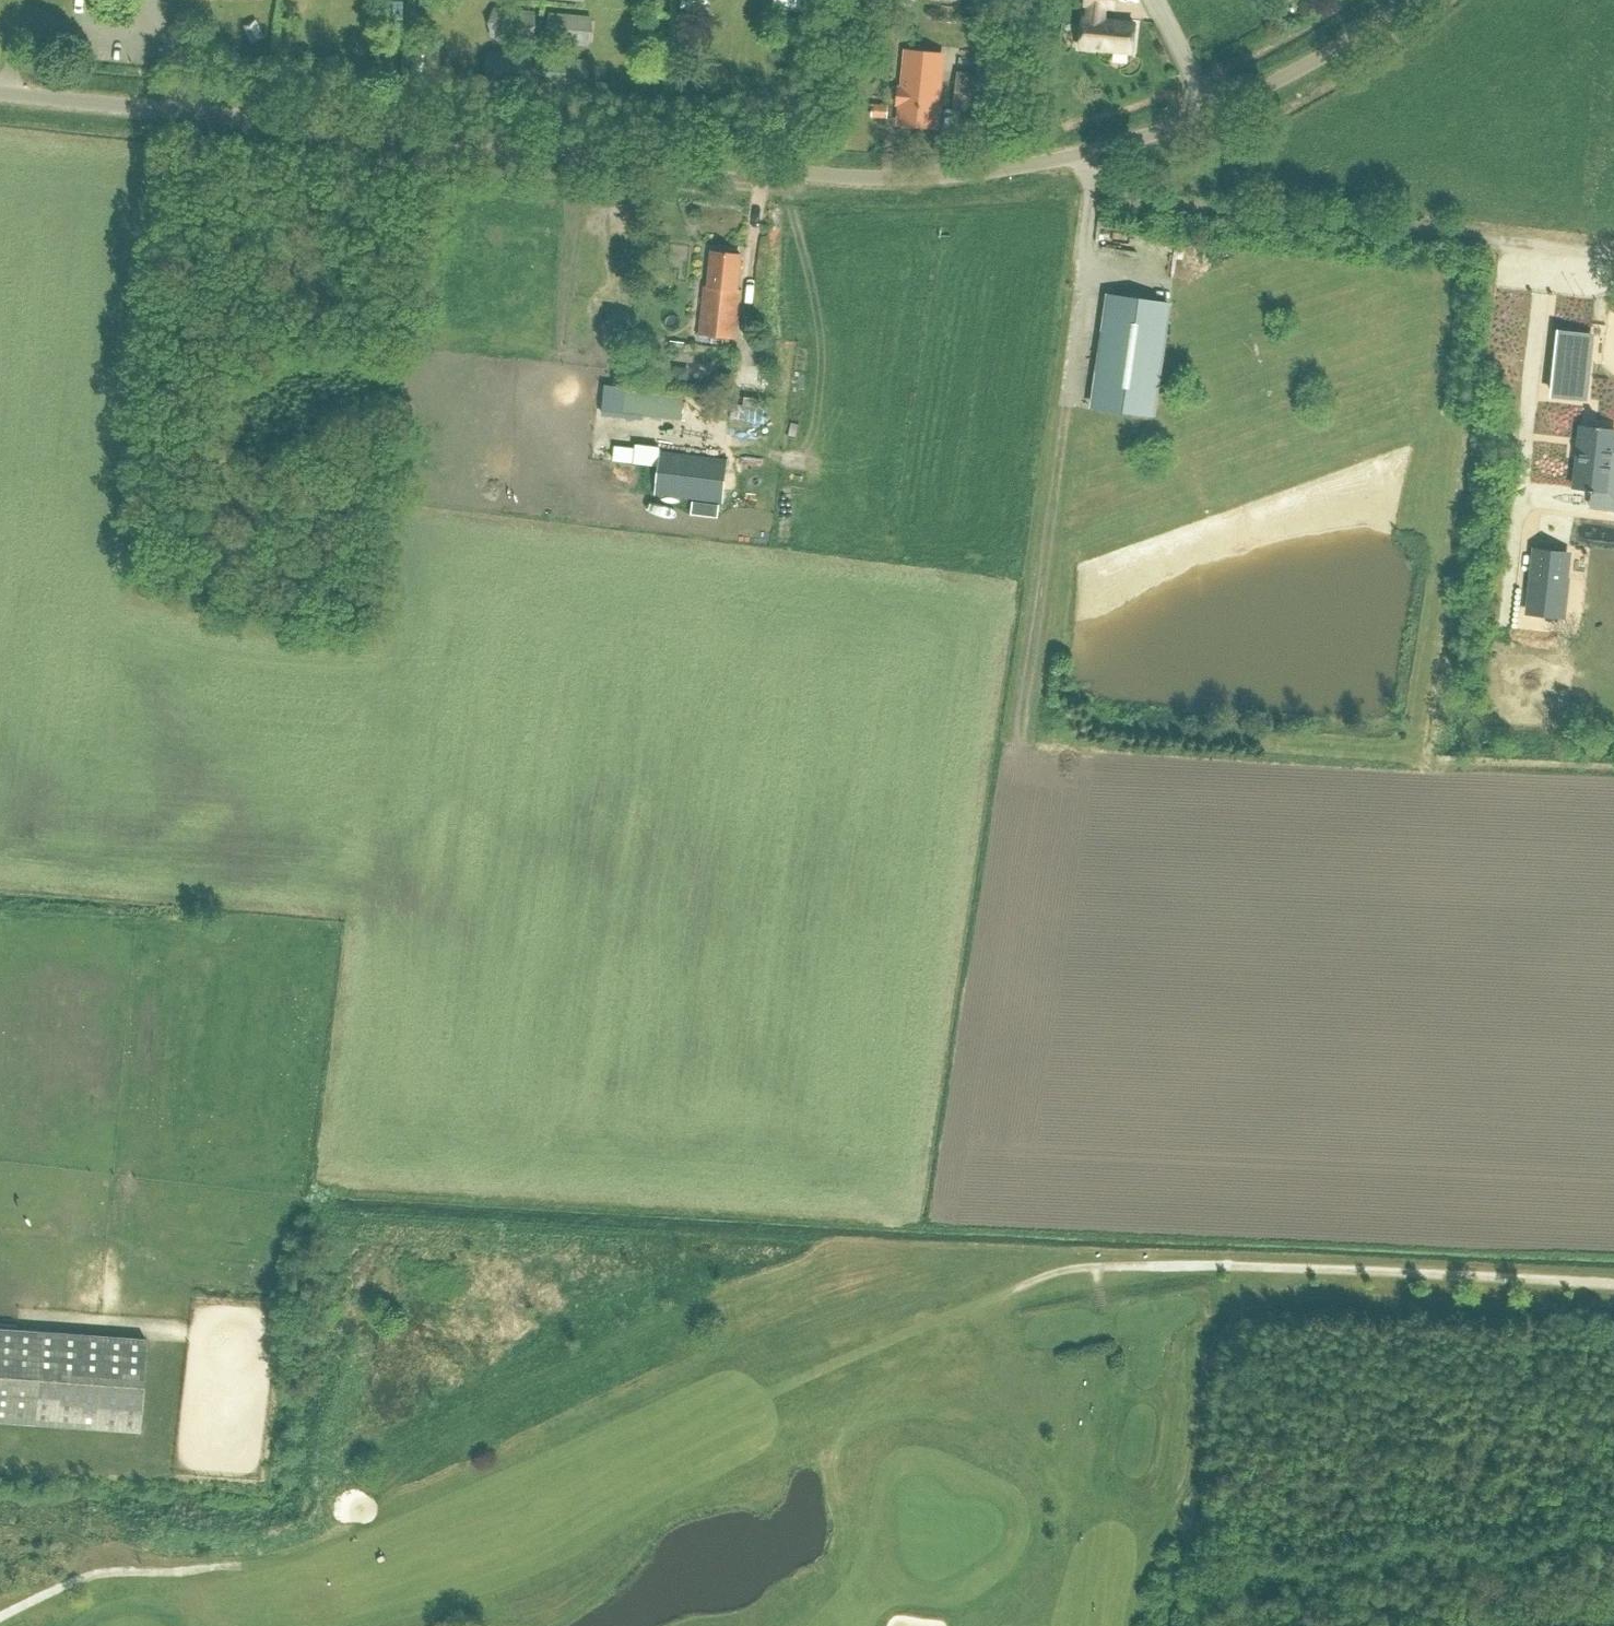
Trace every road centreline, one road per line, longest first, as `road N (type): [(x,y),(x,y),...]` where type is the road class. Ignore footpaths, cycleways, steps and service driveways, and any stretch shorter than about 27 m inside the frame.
road 1 (unclassified): [(0,93),(868,180),(1053,162),(1215,113)]
road 2 (track): [(1613,1285),(1120,1268),(1084,1269),(1007,1297)]
road 3 (track): [(1613,1301),(1254,1296),(1221,1317),(1202,1371),(1174,1524)]
road 4 (track): [(1087,154),(1126,194),(1183,209),(1613,255)]
road 5 (unclassified): [(1215,113),(1319,61),(1412,0)]
road 6 (residential): [(1215,113),(1154,0)]

